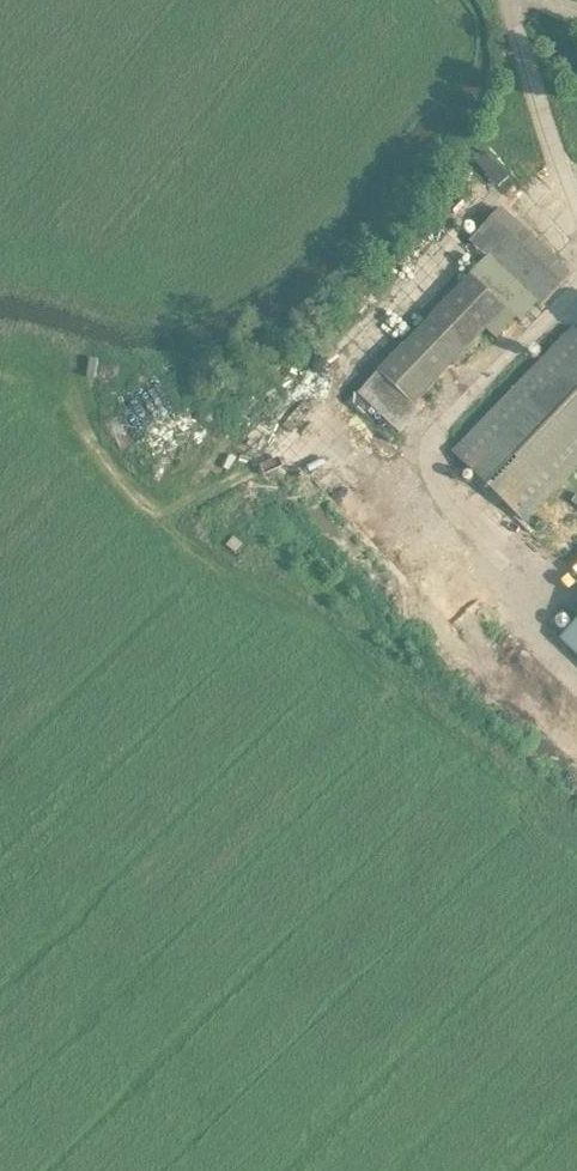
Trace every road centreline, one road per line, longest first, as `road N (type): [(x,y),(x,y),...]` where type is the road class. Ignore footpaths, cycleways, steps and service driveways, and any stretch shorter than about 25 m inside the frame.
road 1 (track): [(510,0),(576,210)]

